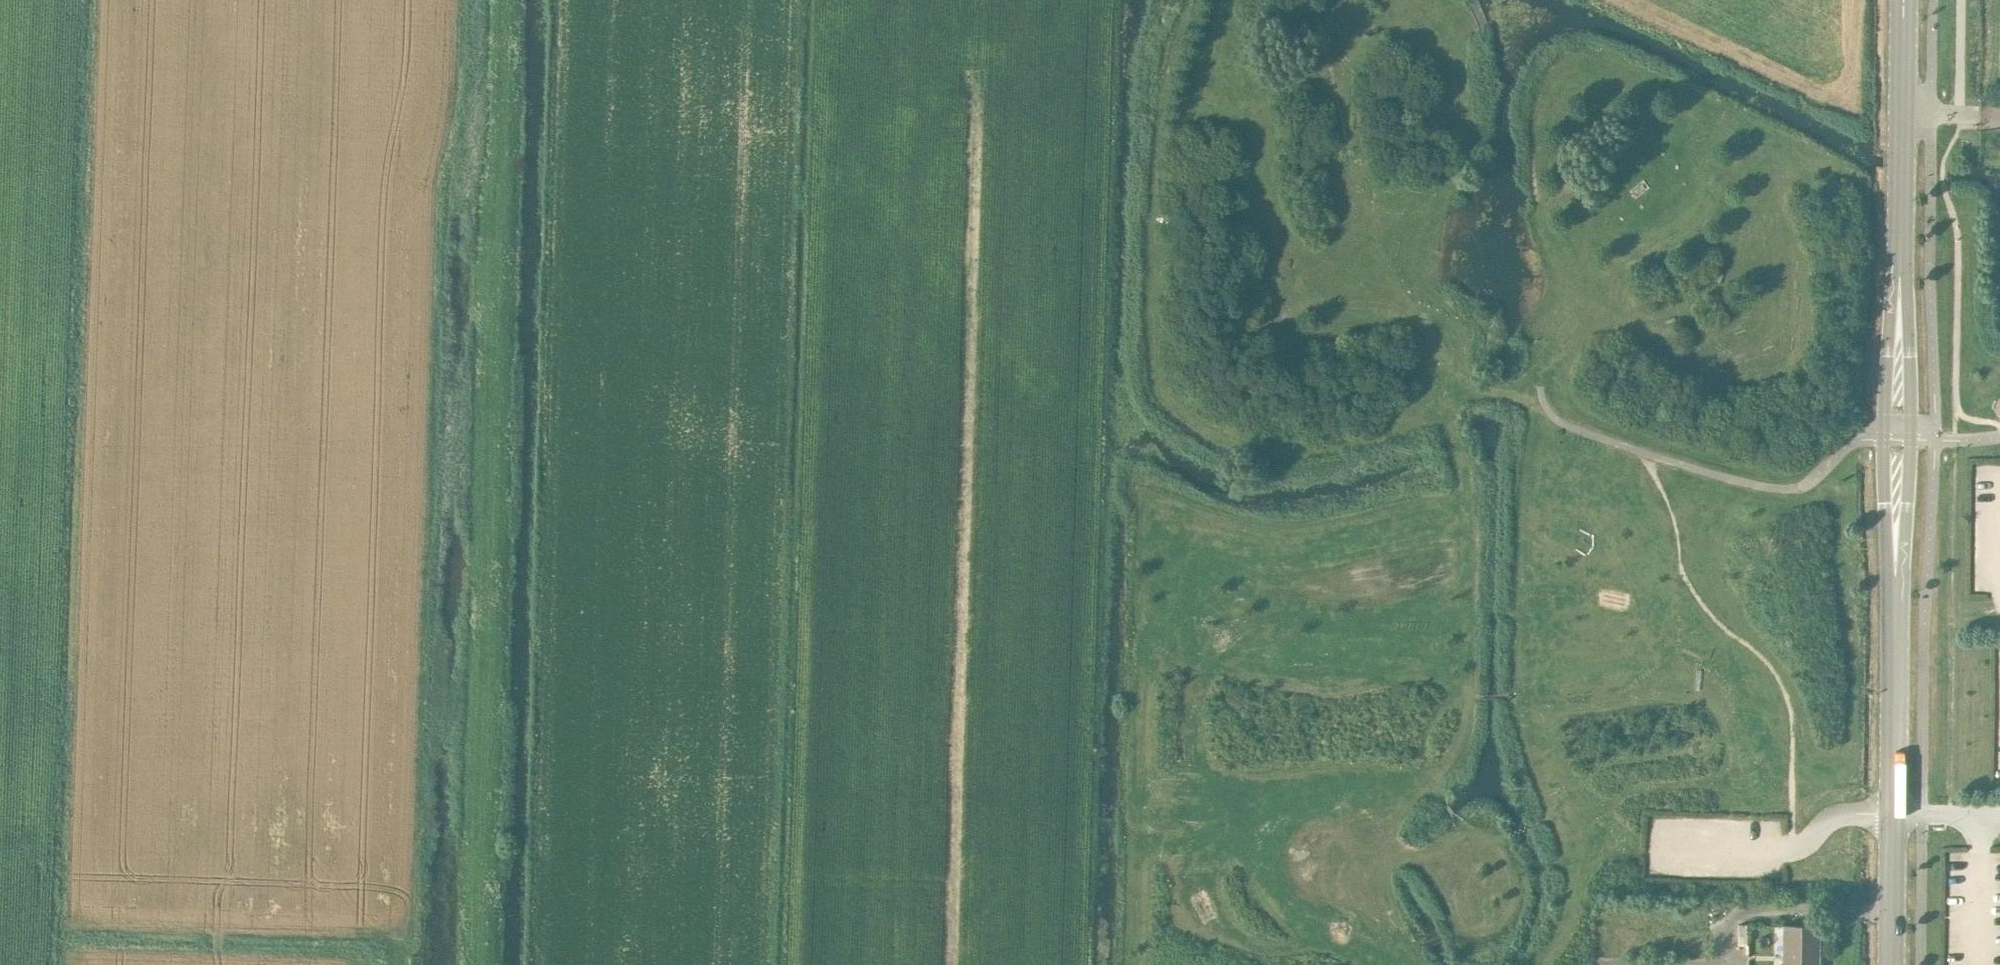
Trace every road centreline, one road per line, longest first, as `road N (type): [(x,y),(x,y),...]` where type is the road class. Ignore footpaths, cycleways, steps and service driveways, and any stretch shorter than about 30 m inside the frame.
road 1 (secondary): [(1895,628),(1913,438),(1901,242)]
road 2 (secondary): [(1901,242),(1883,439),(1895,628)]
road 3 (secondary): [(1892,964),(1895,628)]
road 4 (secondary): [(1901,242),(1904,0)]

